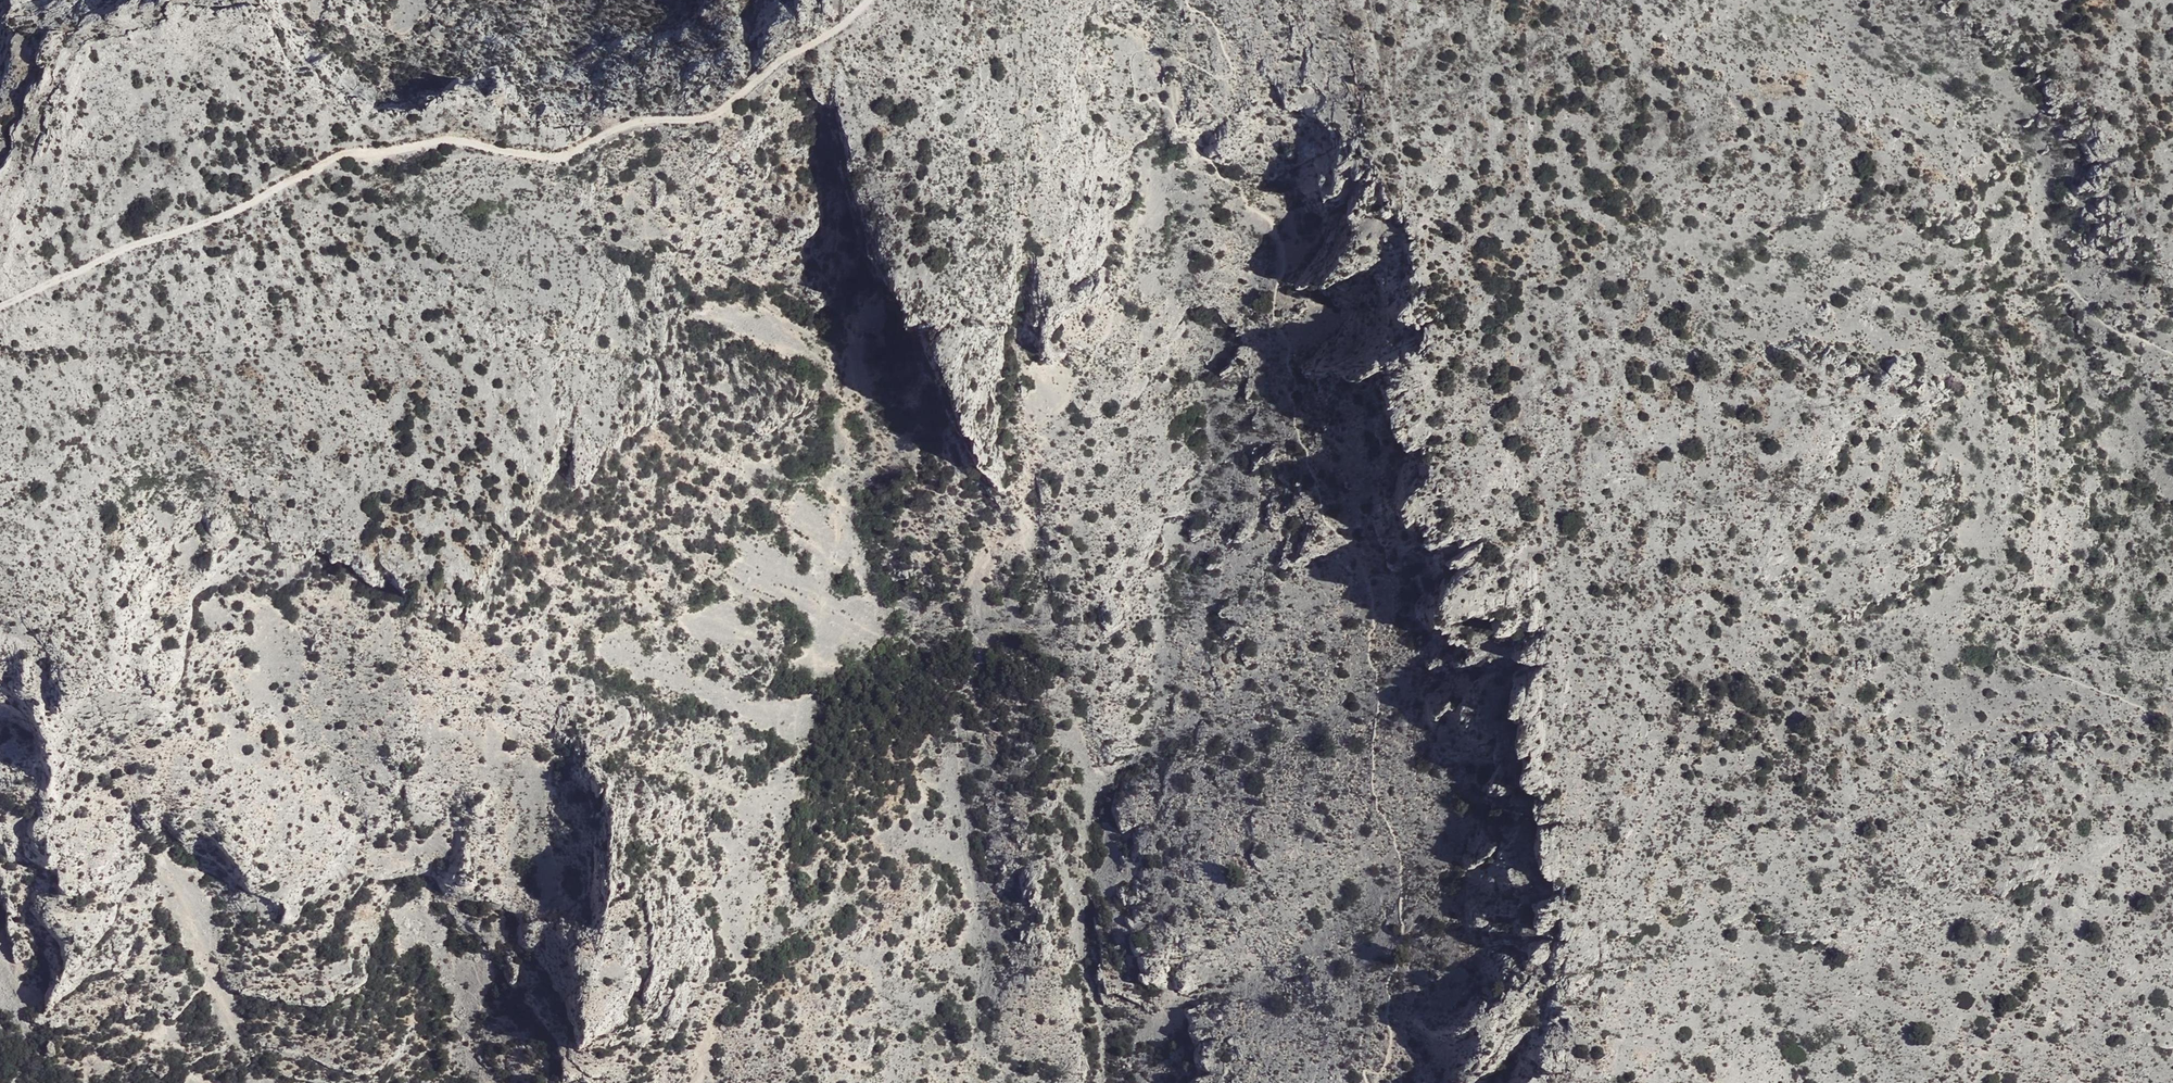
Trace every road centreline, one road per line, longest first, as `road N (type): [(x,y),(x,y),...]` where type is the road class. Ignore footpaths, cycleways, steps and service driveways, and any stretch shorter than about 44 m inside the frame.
road 1 (track): [(0,306),(131,245),(201,224),(344,153),(447,140),(556,158),(634,120),(716,113),(869,0)]

